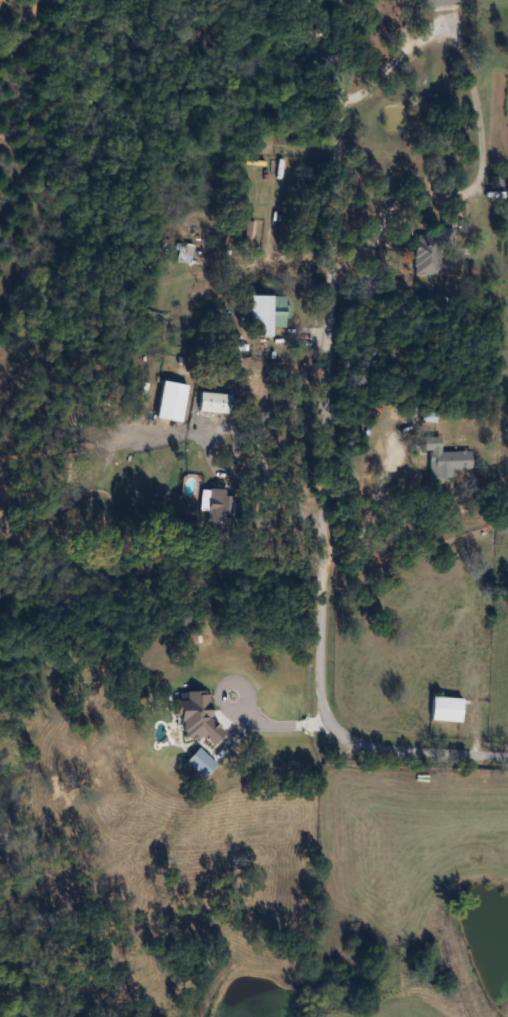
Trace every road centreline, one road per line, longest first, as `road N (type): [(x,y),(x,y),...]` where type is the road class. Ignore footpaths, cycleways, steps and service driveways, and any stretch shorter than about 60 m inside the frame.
road 1 (residential): [(324,712),(326,395),(346,0)]
road 2 (residential): [(507,756),(370,748),(350,742),(324,712)]

